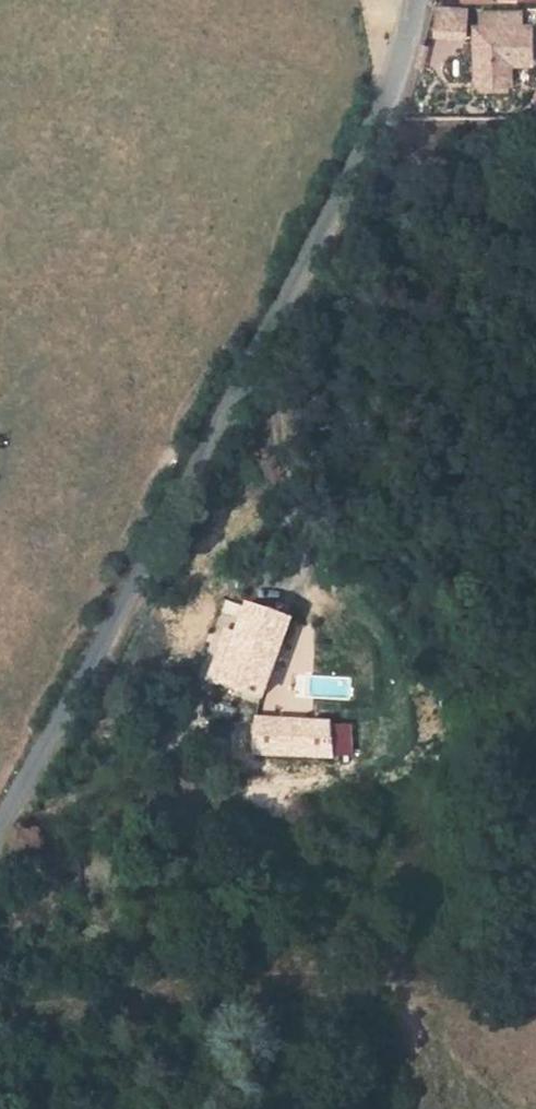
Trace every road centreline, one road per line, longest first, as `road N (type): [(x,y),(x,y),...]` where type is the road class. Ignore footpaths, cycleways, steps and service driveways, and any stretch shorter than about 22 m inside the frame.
road 1 (unclassified): [(407,0),(392,96),(0,813)]

